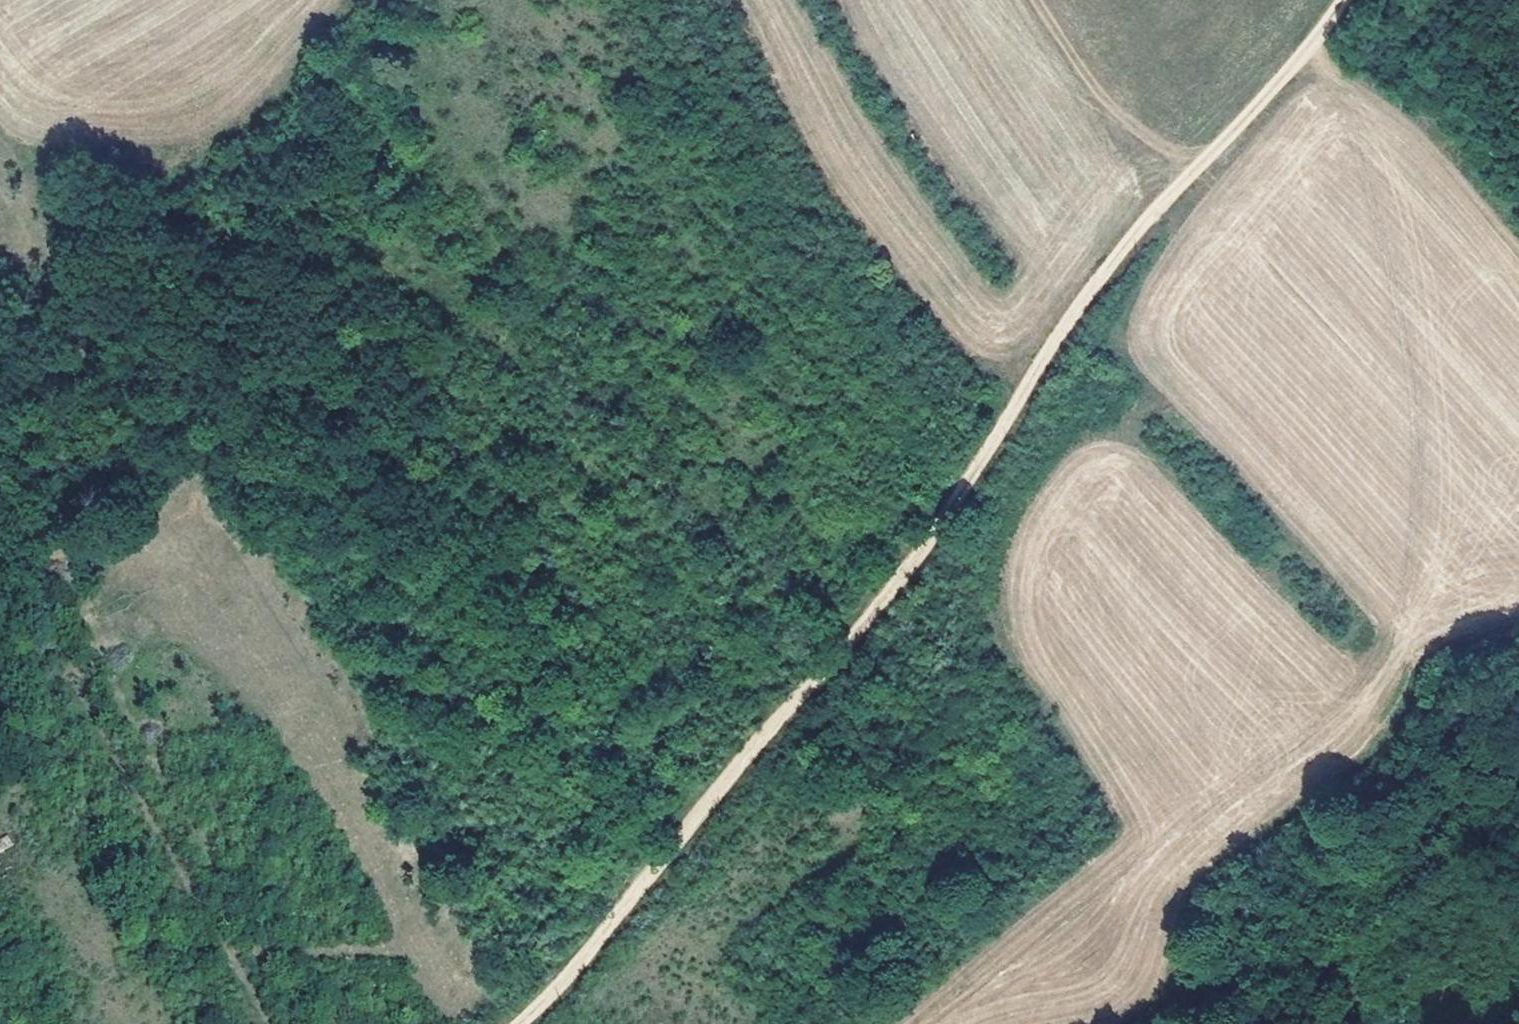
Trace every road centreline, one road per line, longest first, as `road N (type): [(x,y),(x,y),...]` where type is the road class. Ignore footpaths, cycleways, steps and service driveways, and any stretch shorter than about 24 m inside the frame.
road 1 (track): [(1345,0),(1083,293),(919,537),(679,847),(525,1023)]
road 2 (track): [(1038,0),(1167,196)]

